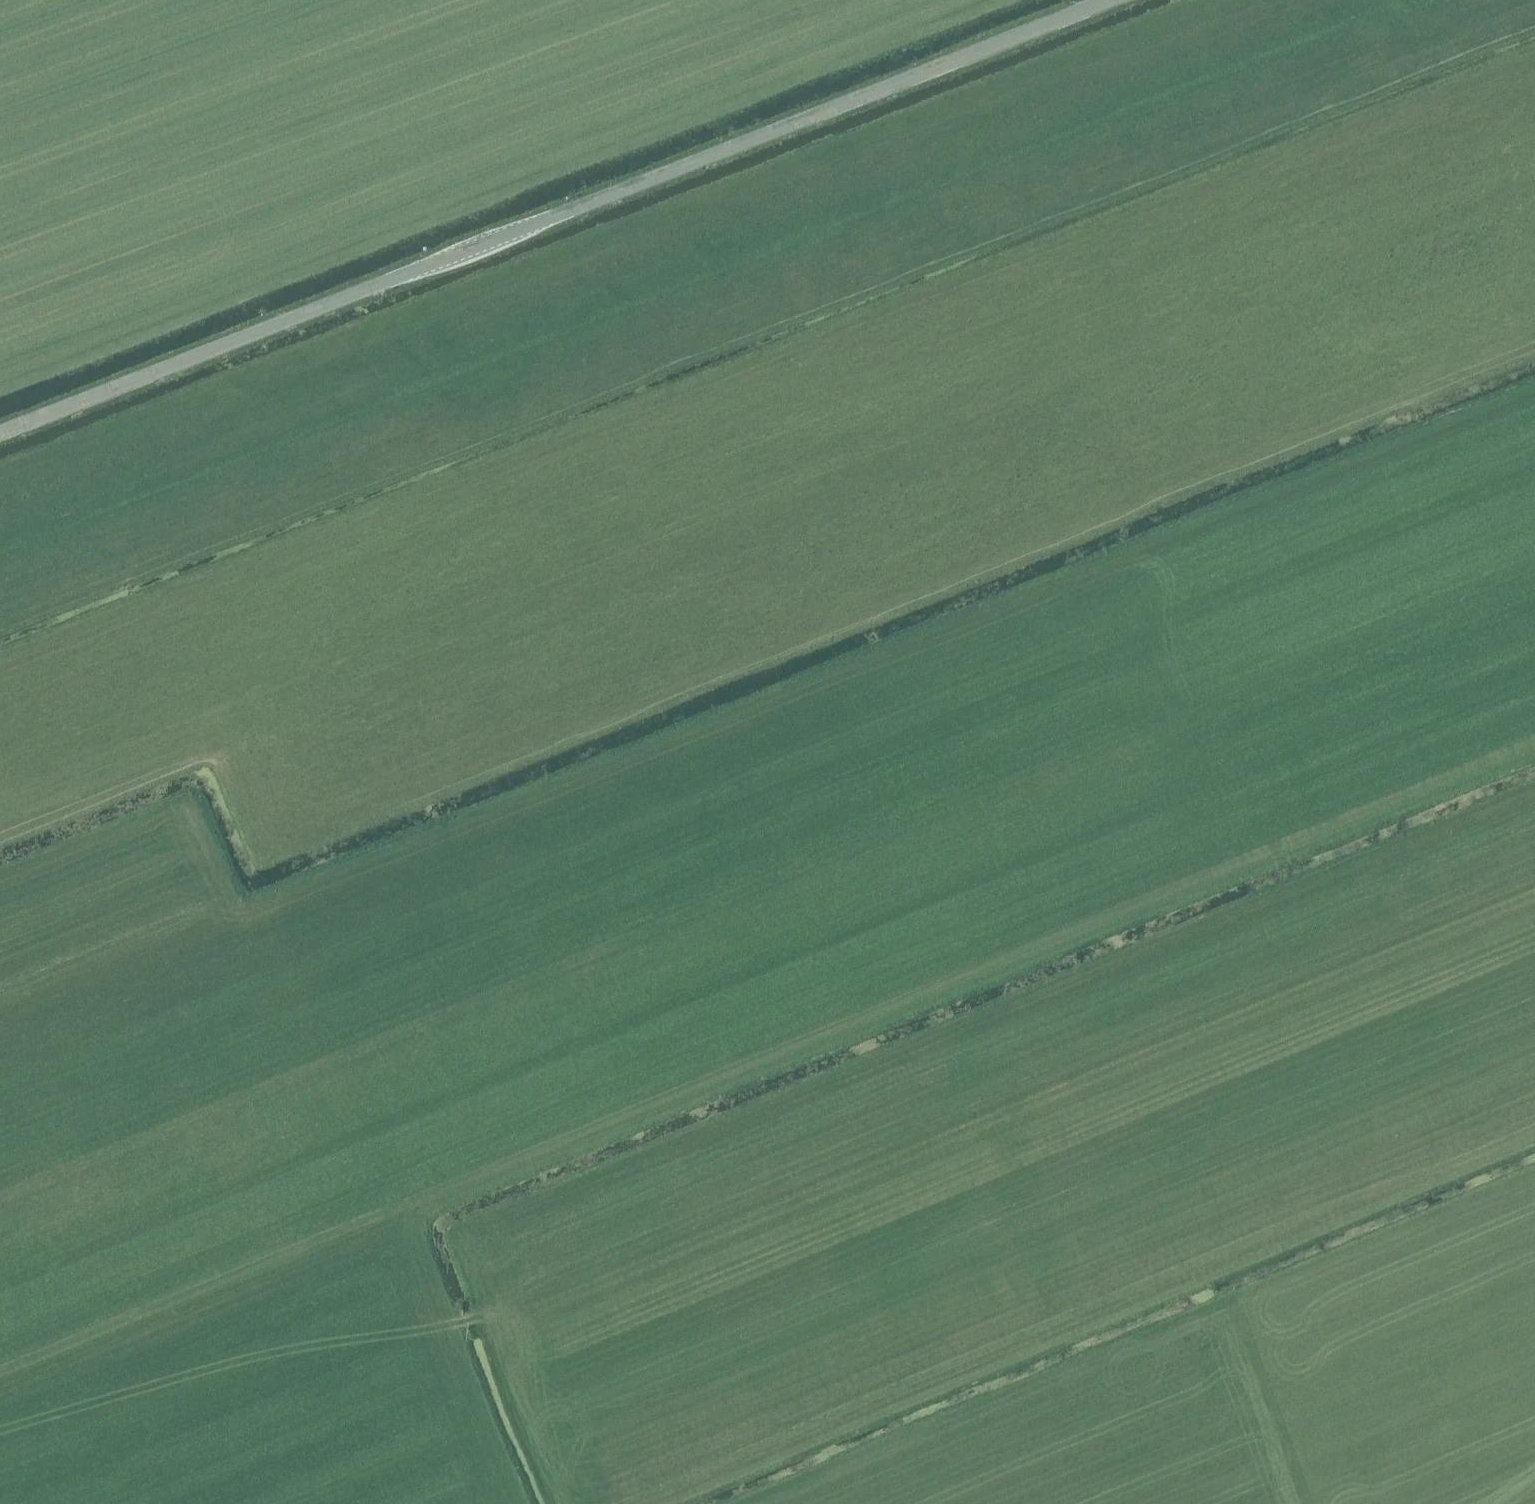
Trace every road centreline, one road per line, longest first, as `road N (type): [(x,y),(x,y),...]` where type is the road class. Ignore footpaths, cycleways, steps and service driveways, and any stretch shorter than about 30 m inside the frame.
road 1 (tertiary): [(0,430),(1107,0)]

